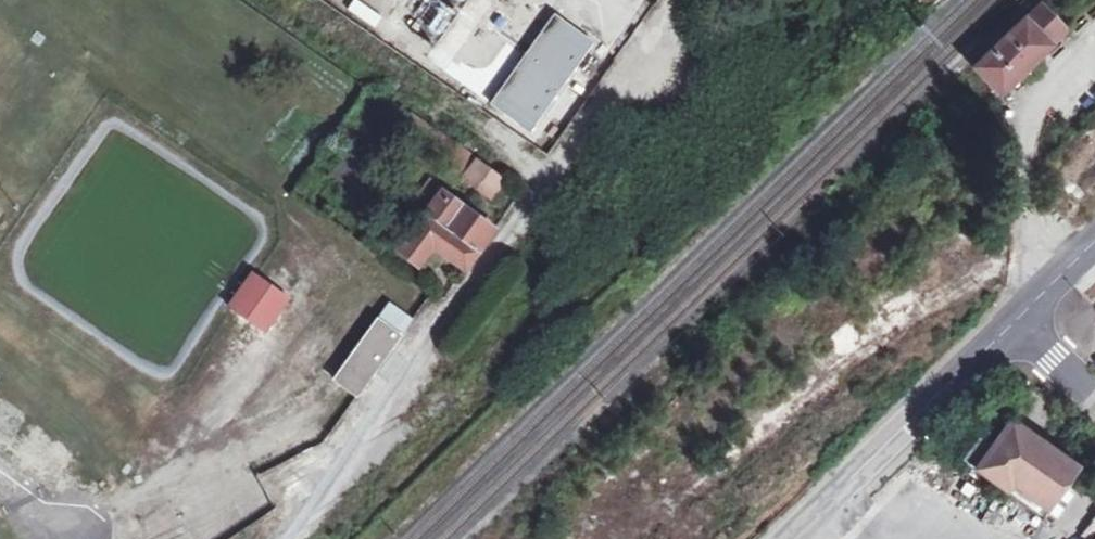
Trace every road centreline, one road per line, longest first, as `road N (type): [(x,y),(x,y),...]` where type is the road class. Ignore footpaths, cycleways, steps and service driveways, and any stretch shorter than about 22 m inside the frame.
road 1 (tertiary): [(801,538),(1027,314)]

